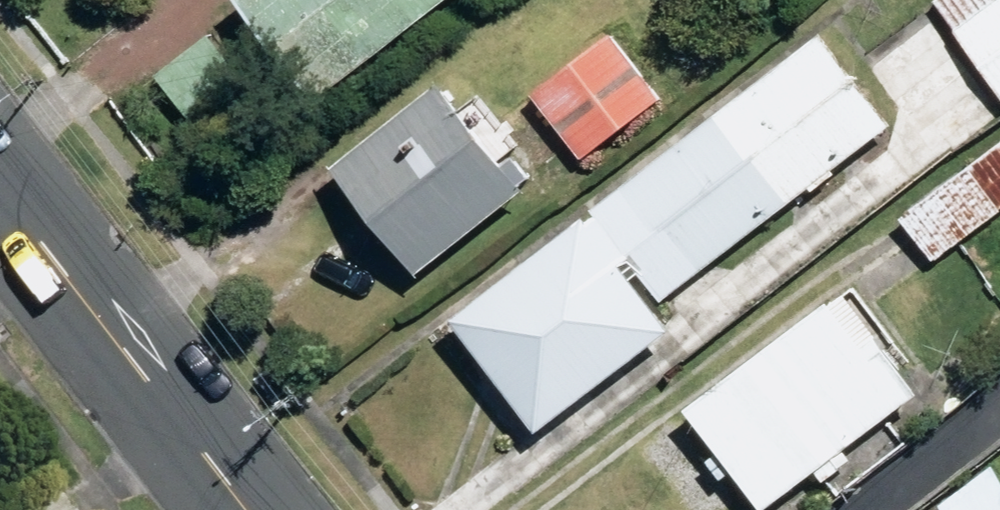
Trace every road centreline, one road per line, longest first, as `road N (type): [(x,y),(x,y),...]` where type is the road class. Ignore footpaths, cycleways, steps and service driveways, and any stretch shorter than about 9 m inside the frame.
road 1 (tertiary): [(0,192),(249,509)]

